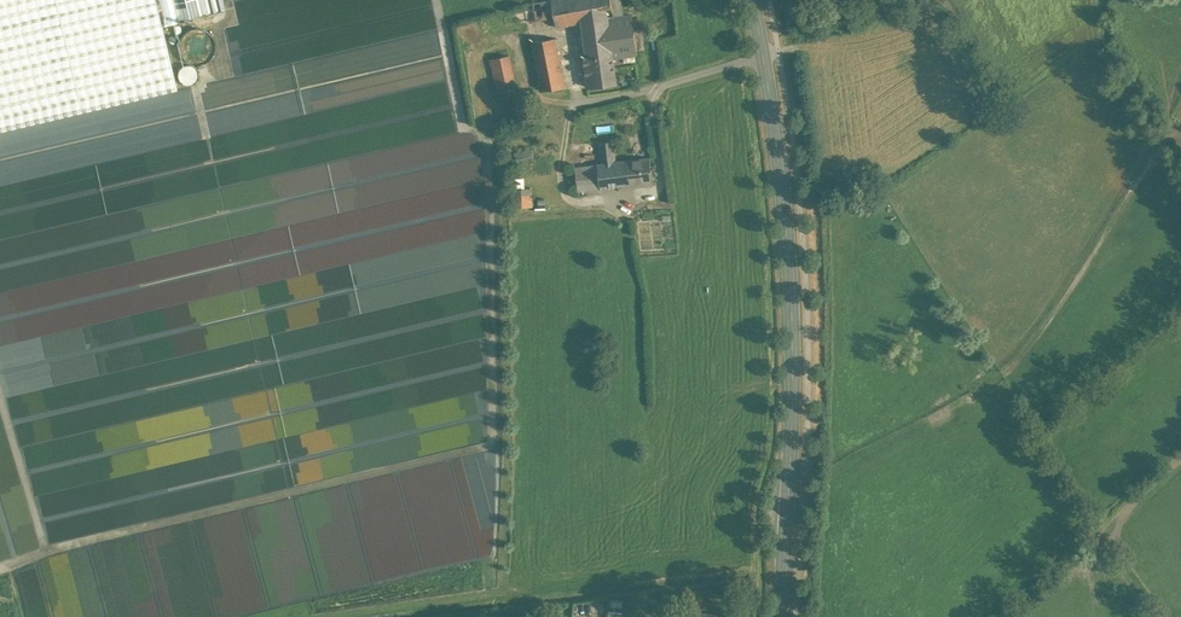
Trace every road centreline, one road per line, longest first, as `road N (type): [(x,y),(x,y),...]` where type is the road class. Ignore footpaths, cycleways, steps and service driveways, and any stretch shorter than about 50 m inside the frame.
road 1 (secondary): [(754,0),(790,263),(793,386),(779,616)]

